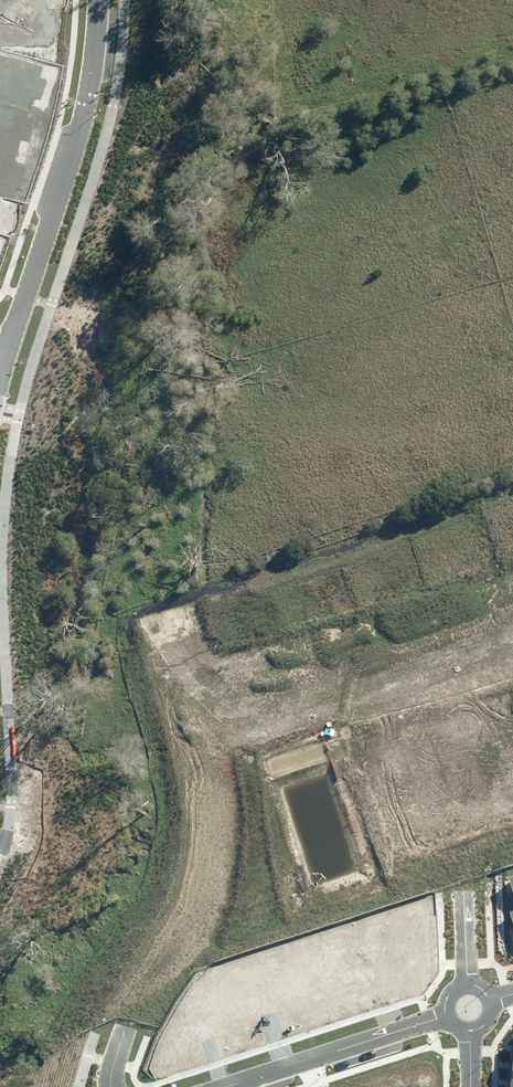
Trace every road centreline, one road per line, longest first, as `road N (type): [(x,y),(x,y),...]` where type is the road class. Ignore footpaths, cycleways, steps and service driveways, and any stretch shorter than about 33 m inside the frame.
road 1 (residential): [(100,0),(85,106),(3,358)]
road 2 (residential): [(127,1027),(187,929),(220,834),(196,715)]
road 3 (residential): [(196,715),(512,612)]
road 4 (unknown): [(464,892),(454,632)]
road 5 (residential): [(450,1016),(310,1057)]

